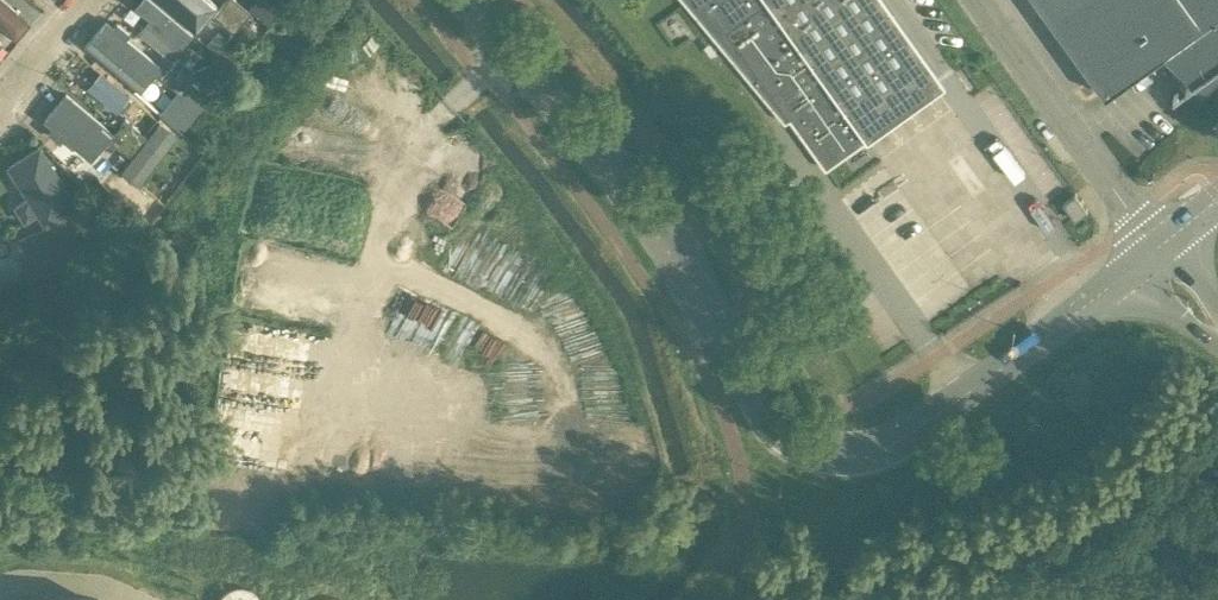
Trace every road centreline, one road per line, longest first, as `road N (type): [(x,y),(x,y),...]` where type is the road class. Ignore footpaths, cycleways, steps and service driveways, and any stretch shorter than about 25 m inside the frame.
road 1 (tertiary): [(806,449),(630,199),(467,0)]
road 2 (tertiary): [(806,449),(848,454),(899,435),(1158,254)]
road 3 (unclassified): [(1158,254),(977,0)]
road 4 (residential): [(89,0),(0,104)]

